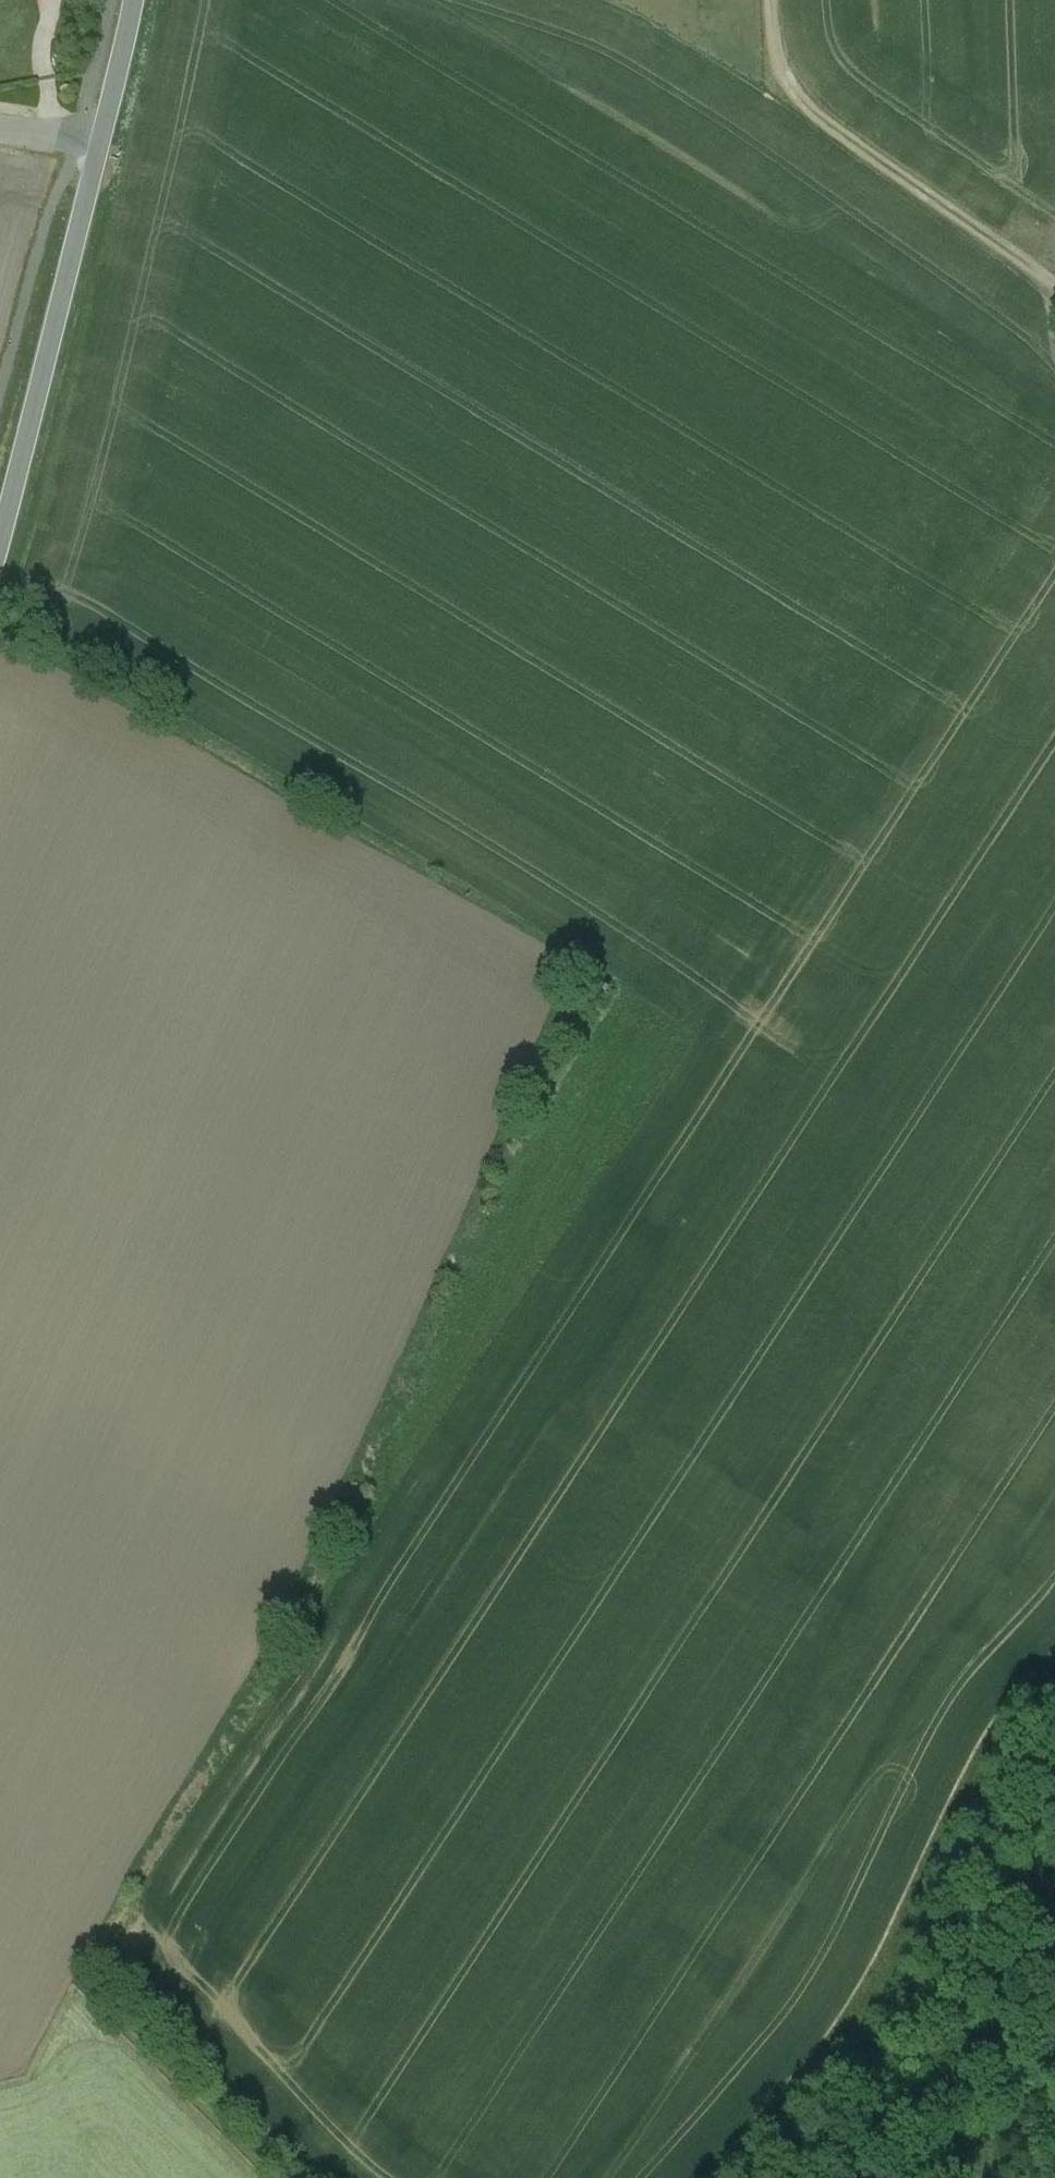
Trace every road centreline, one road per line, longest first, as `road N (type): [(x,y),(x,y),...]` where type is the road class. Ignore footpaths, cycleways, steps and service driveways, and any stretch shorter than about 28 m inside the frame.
road 1 (secondary): [(0,541),(133,0)]
road 2 (track): [(769,0),(771,38),(795,95),(1054,286)]
road 3 (track): [(805,2177),(900,2076),(1054,1871)]

